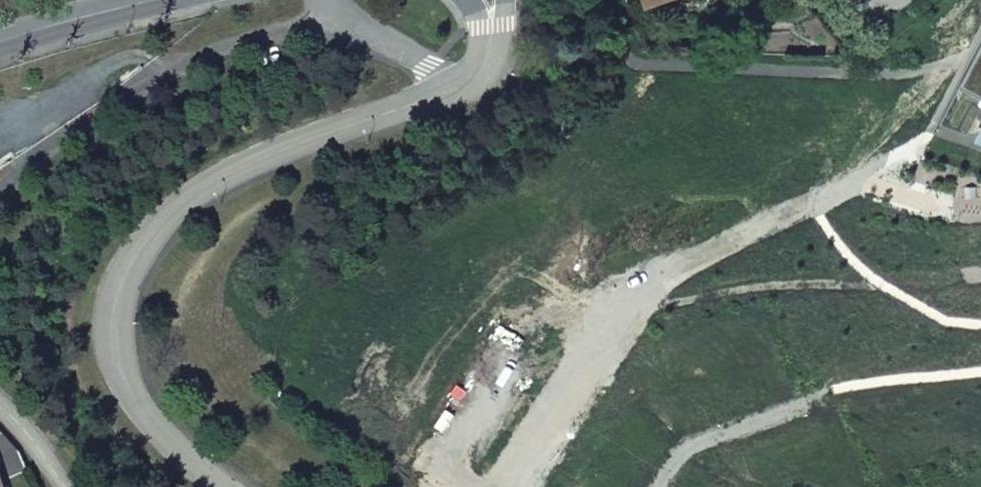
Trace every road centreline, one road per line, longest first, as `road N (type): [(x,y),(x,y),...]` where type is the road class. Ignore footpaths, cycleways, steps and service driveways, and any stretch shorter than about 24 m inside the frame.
road 1 (residential): [(215,486),(147,417),(111,349),(116,297),(134,255),(199,188),(300,142),(459,86)]
road 2 (residential): [(0,195),(78,125),(144,87),(321,22),(375,35),(459,86)]
road 3 (secondary): [(0,43),(166,0)]

